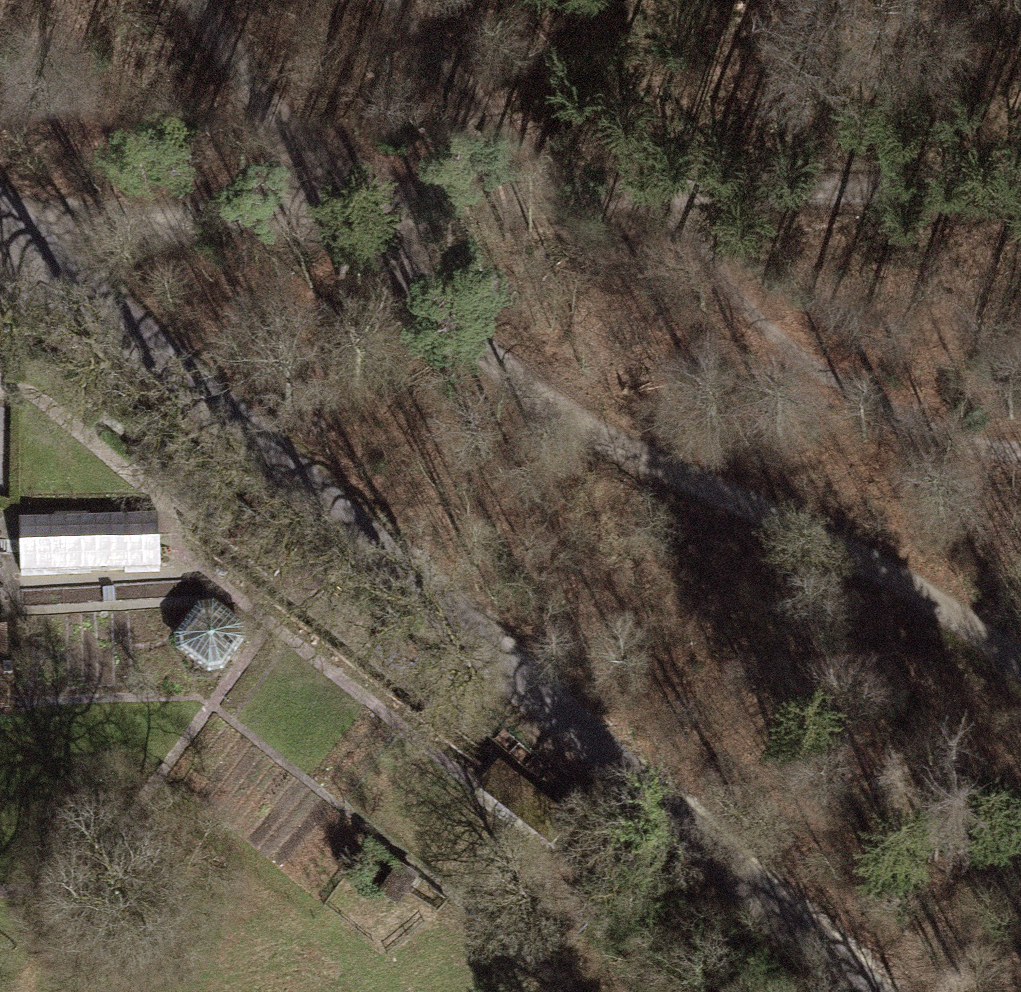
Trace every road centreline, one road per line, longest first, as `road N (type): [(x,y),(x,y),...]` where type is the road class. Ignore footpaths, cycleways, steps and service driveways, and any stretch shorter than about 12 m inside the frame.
road 1 (residential): [(0,216),(118,315),(846,991)]
road 2 (track): [(382,239),(570,416),(952,612),(1020,669)]
road 3 (track): [(202,0),(382,239)]
road 4 (track): [(1020,180),(726,177)]
road 5 (track): [(382,239),(118,315)]
road 6 (track): [(726,177),(519,206)]
road 7 (track): [(519,206),(382,239)]

